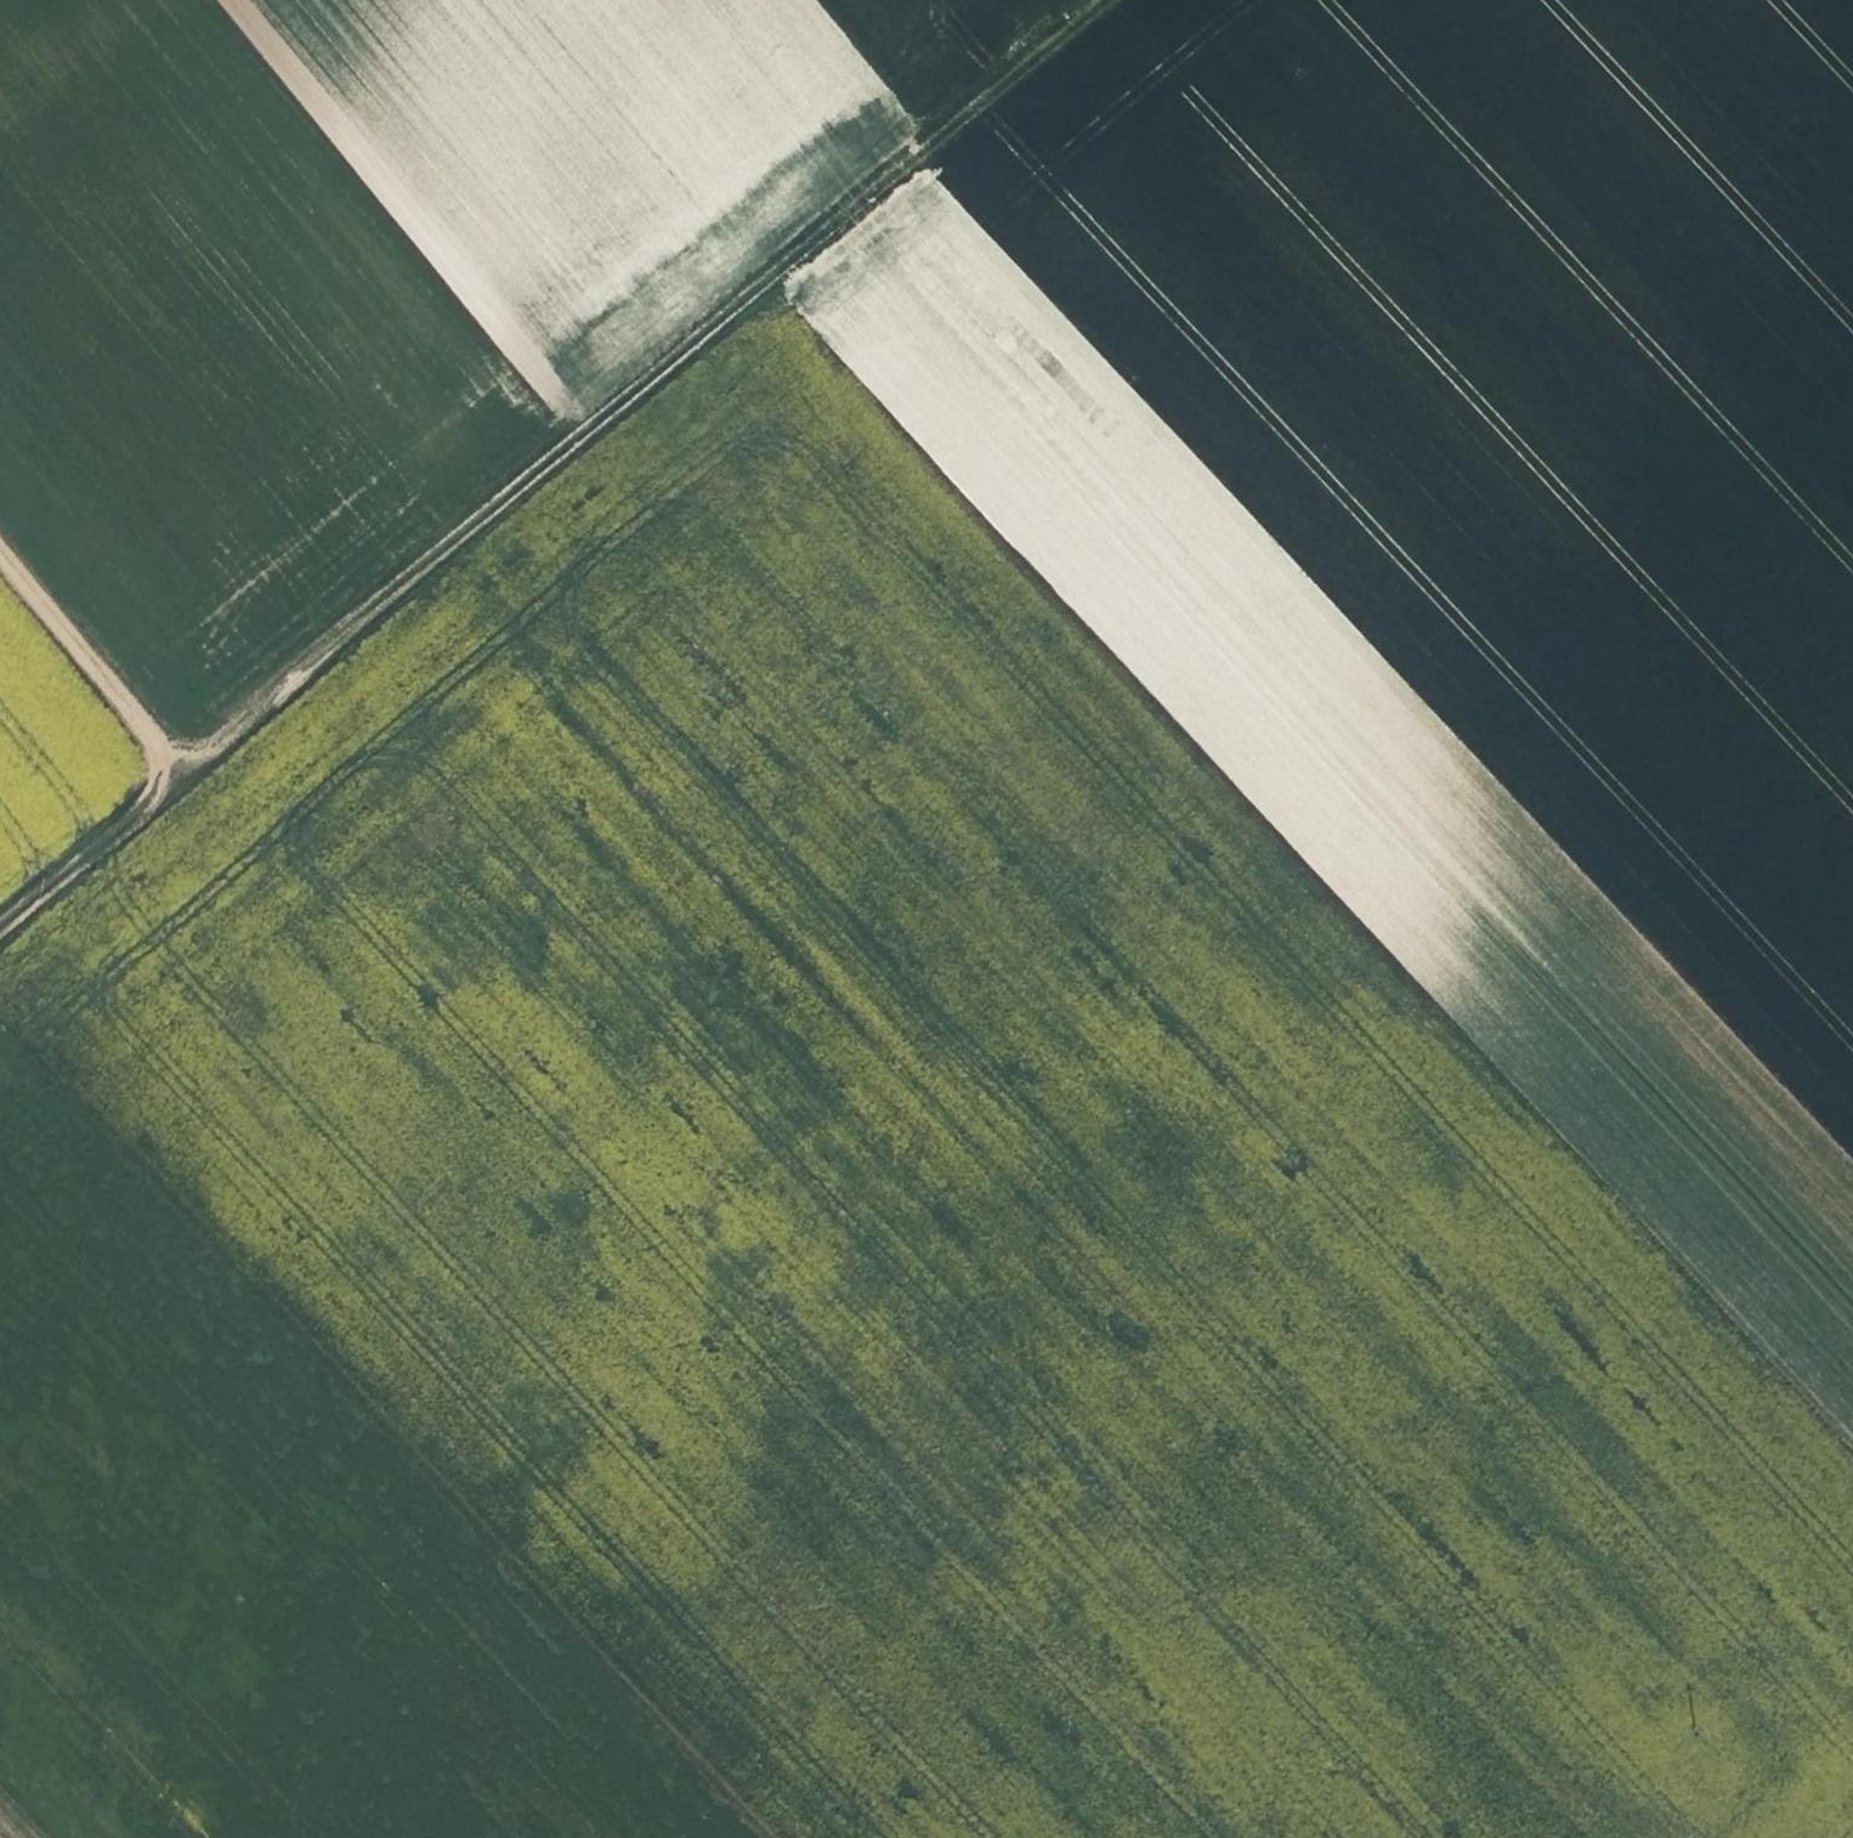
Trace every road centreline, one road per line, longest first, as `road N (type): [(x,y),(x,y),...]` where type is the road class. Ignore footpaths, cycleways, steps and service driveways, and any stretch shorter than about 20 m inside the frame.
road 1 (track): [(0,925),(1099,0)]
road 2 (track): [(183,771),(0,545)]

